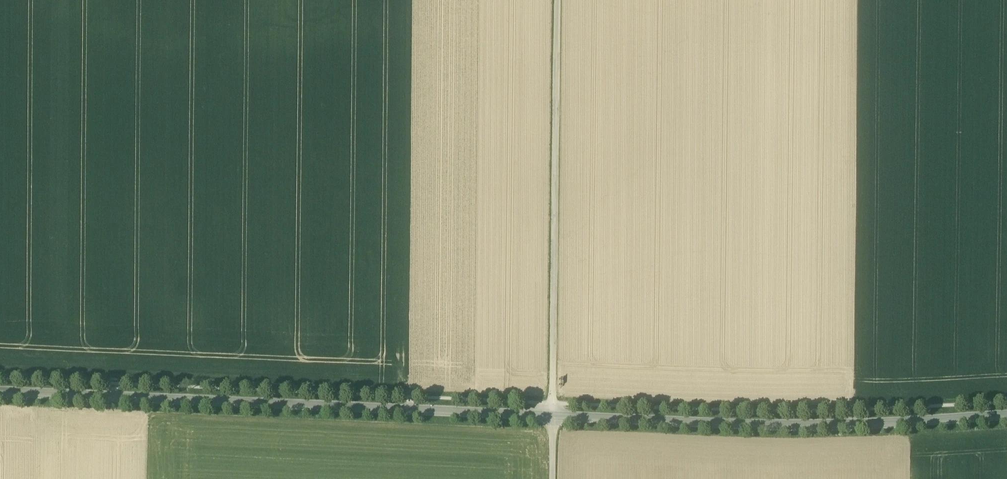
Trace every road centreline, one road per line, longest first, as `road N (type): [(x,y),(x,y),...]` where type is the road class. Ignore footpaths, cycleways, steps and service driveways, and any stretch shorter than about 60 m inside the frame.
road 1 (tertiary): [(553,416),(0,393)]
road 2 (tertiary): [(1006,416),(819,426),(553,416)]
road 3 (unclassified): [(553,416),(558,0)]

